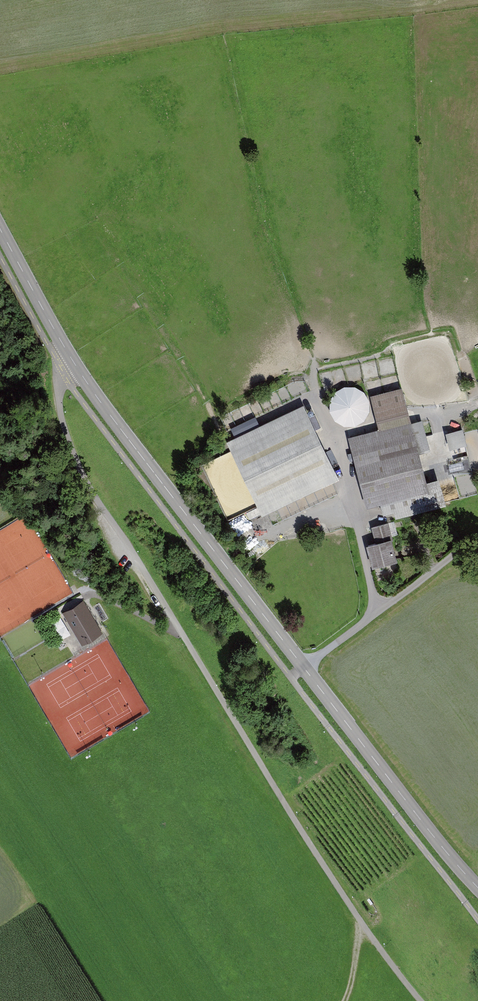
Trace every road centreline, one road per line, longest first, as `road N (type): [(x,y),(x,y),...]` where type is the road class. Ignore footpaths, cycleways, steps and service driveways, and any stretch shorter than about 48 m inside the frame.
road 1 (tertiary): [(477,887),(98,399),(0,229)]
road 2 (track): [(77,368),(60,380),(59,396),(88,485),(279,794),(421,1000)]
road 3 (track): [(477,403),(339,437)]

